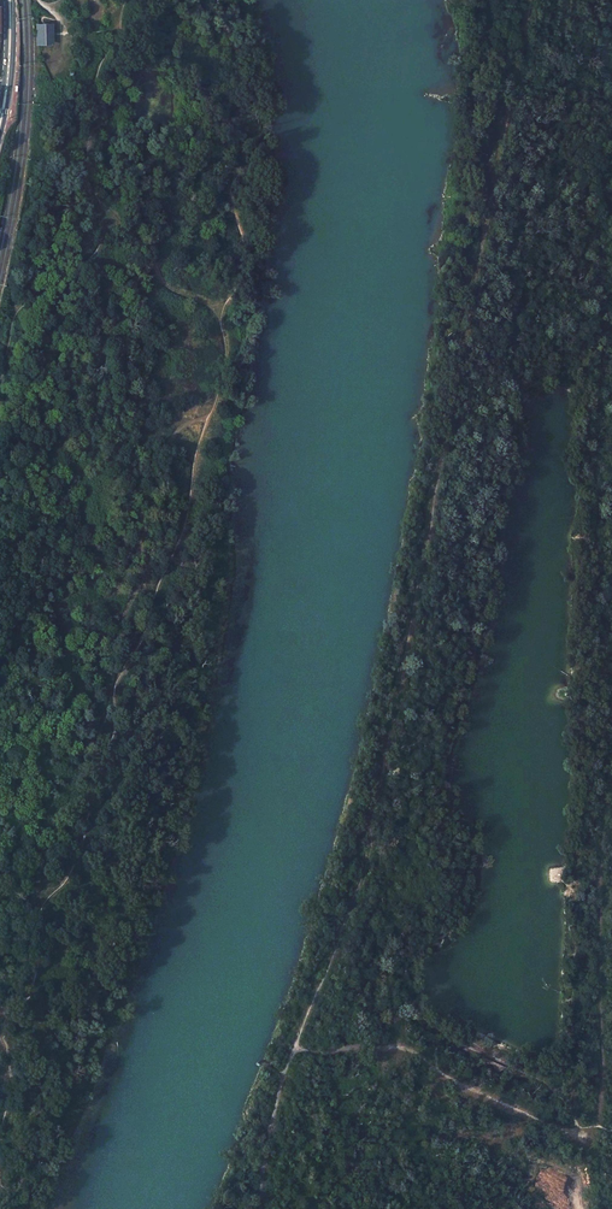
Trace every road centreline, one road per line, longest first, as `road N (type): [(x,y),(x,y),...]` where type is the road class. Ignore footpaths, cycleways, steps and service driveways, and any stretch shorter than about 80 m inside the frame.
road 1 (track): [(529,0),(371,844),(293,1051)]
road 2 (secondary): [(0,123),(8,0)]

